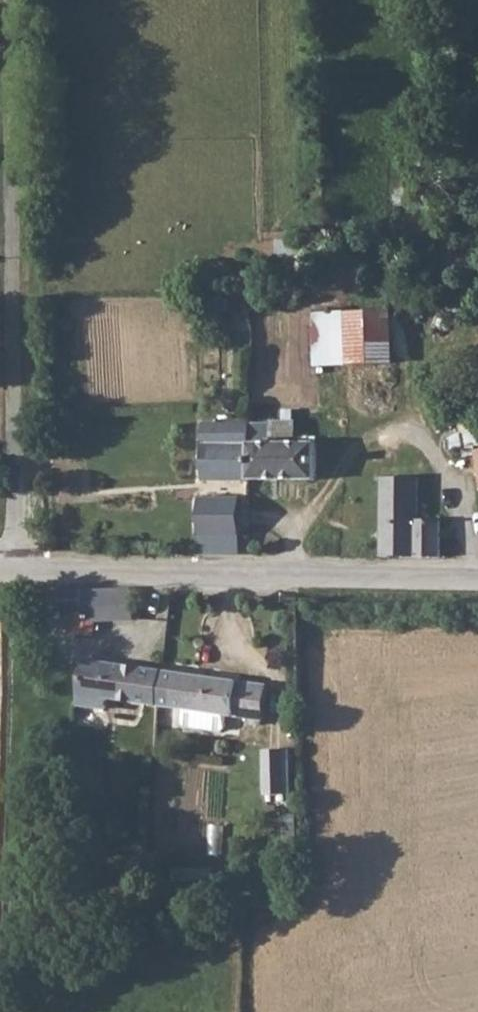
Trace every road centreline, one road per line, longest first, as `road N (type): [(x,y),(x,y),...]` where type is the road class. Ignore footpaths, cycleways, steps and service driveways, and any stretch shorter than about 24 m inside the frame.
road 1 (residential): [(15,572),(12,0)]
road 2 (residential): [(15,572),(477,583)]

